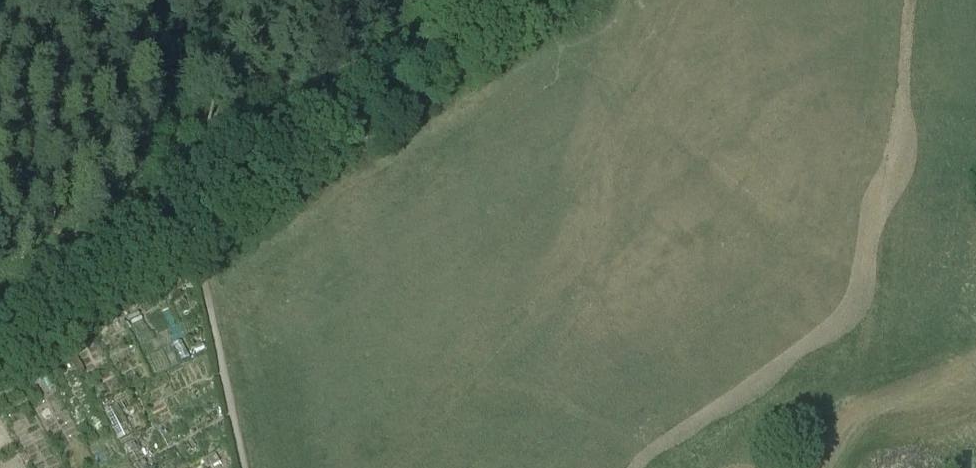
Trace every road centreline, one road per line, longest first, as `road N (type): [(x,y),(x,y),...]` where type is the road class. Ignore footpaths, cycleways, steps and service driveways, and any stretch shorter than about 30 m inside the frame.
road 1 (track): [(457,0),(416,51),(340,112),(185,208)]
road 2 (residential): [(185,208),(243,467)]
road 3 (track): [(185,208),(0,344)]
road 4 (track): [(185,208),(140,0)]

